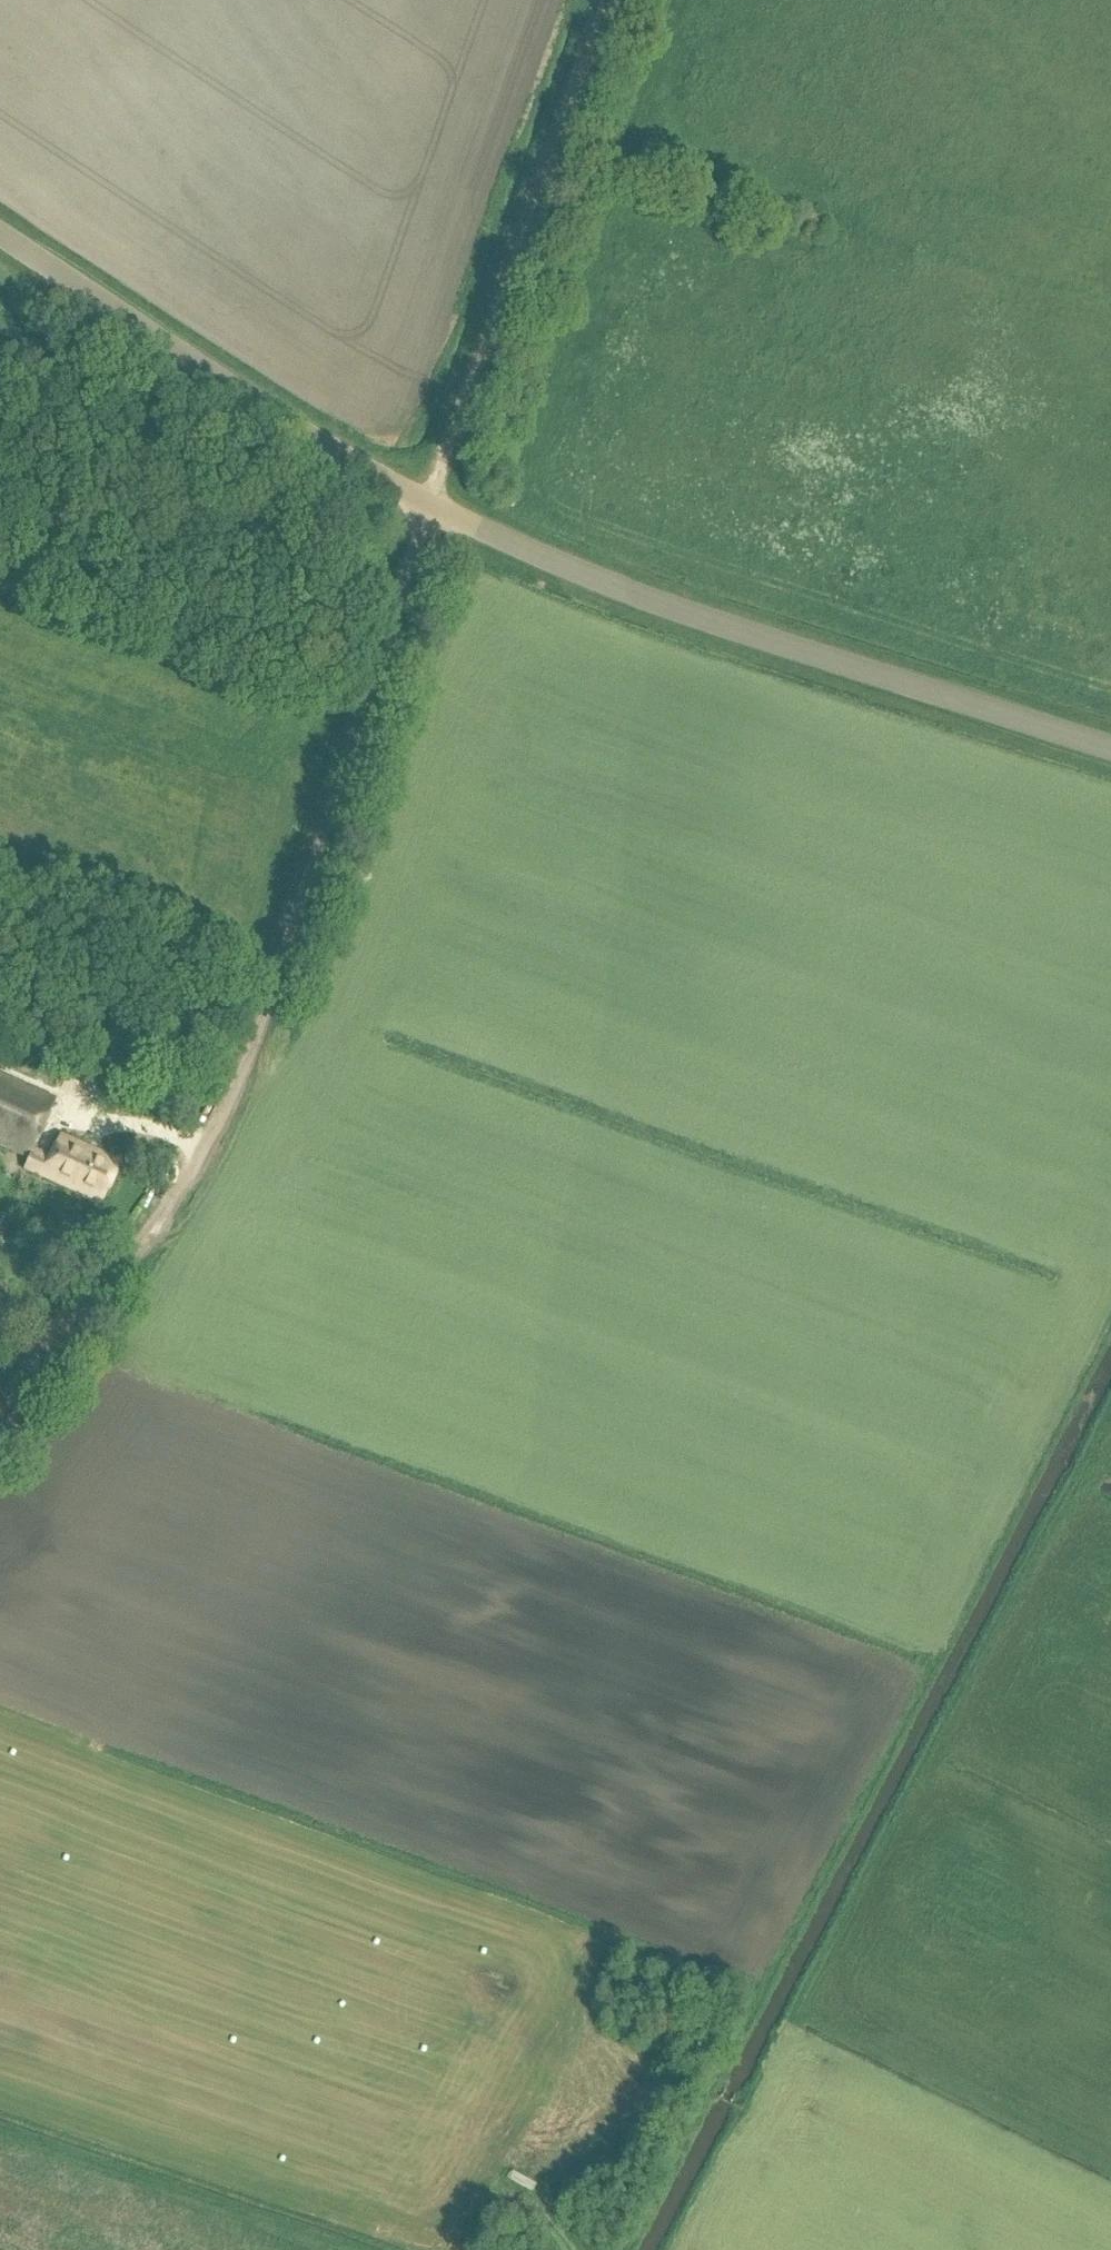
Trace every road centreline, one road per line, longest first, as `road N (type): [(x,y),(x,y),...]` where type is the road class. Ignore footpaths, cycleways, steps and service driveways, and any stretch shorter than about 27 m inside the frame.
road 1 (unclassified): [(174,1198),(260,1019),(425,508)]
road 2 (tertiary): [(1110,749),(643,599),(425,508)]
road 3 (track): [(425,508),(604,0)]
road 4 (tertiary): [(425,508),(255,404),(0,229)]
road 5 (track): [(0,1438),(174,1198)]

